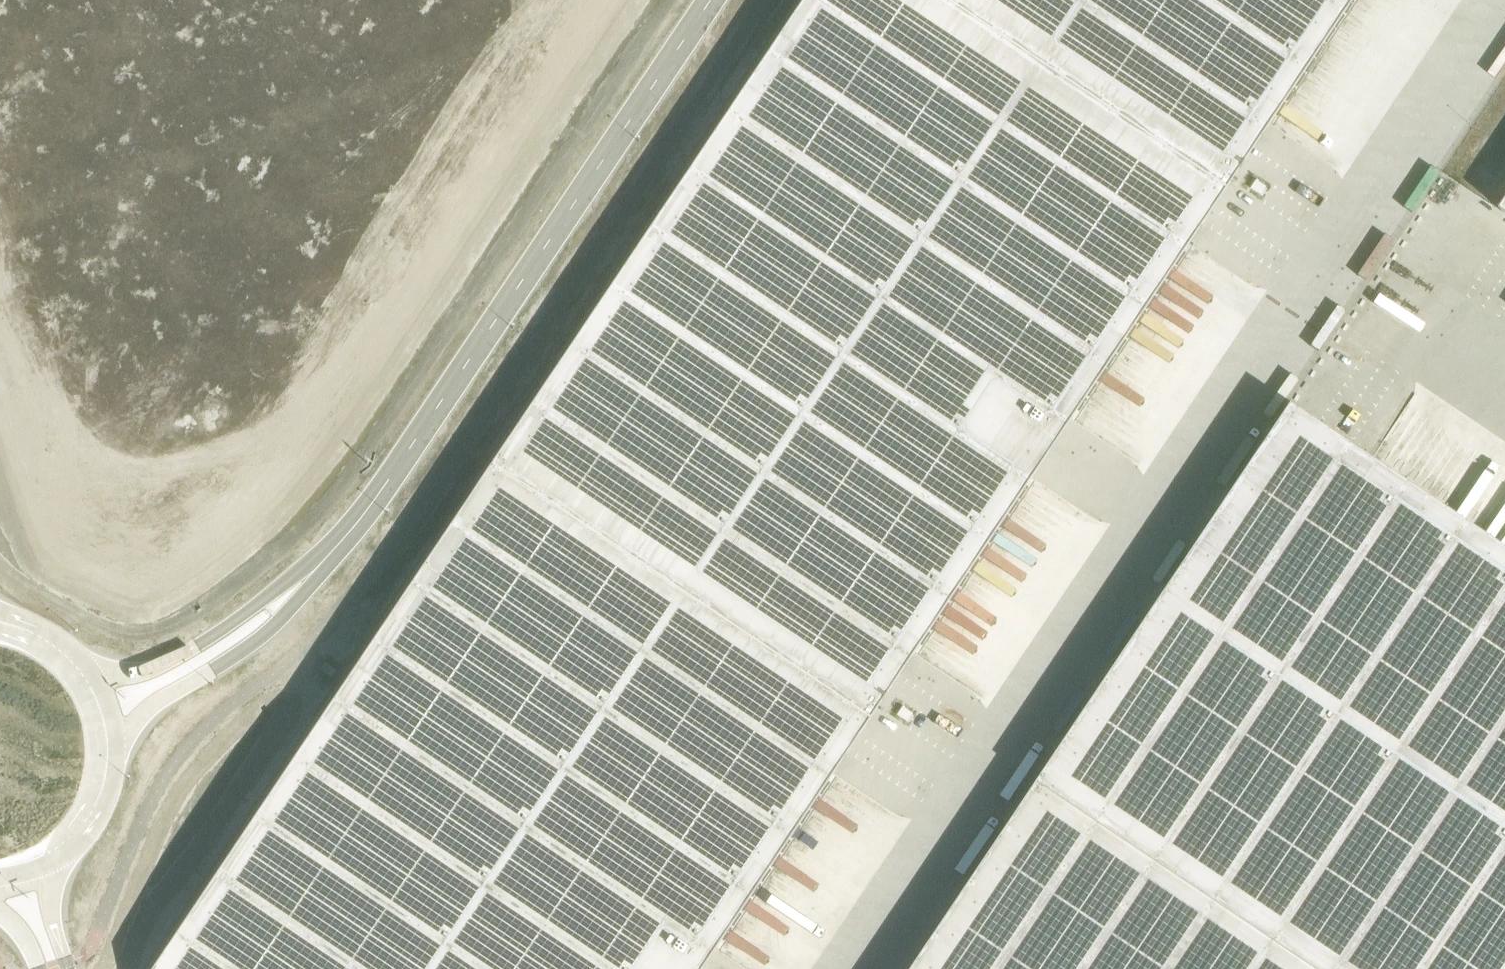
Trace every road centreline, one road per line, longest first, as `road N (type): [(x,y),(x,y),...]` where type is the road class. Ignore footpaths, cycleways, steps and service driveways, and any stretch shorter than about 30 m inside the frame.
road 1 (unclassified): [(288,593),(359,516),(709,0)]
road 2 (unclassified): [(105,756),(132,722),(260,635),(288,593)]
road 3 (unclassified): [(288,593),(150,669),(84,681)]
road 4 (tertiary): [(49,858),(89,814),(105,756)]

